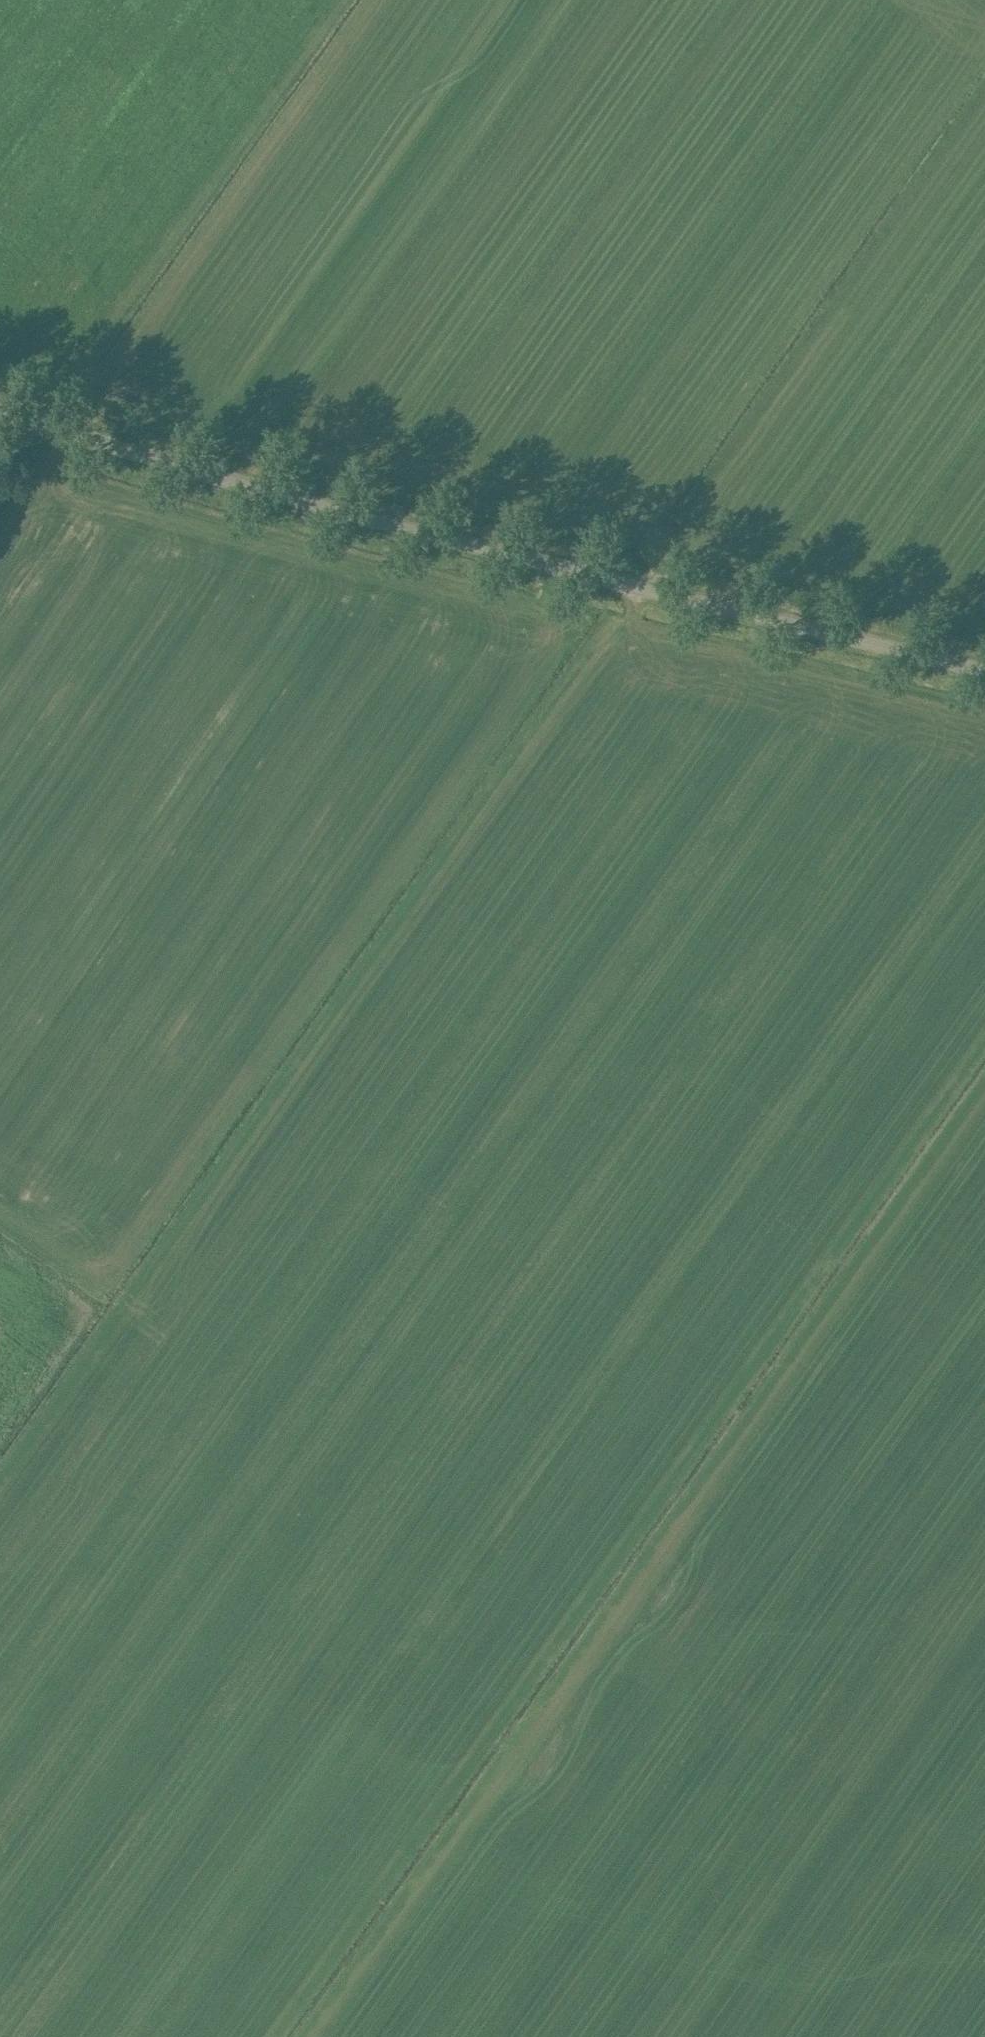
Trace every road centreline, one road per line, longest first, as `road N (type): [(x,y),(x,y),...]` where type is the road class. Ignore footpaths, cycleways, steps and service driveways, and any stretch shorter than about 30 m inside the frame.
road 1 (unclassified): [(984,672),(391,524),(0,411)]

